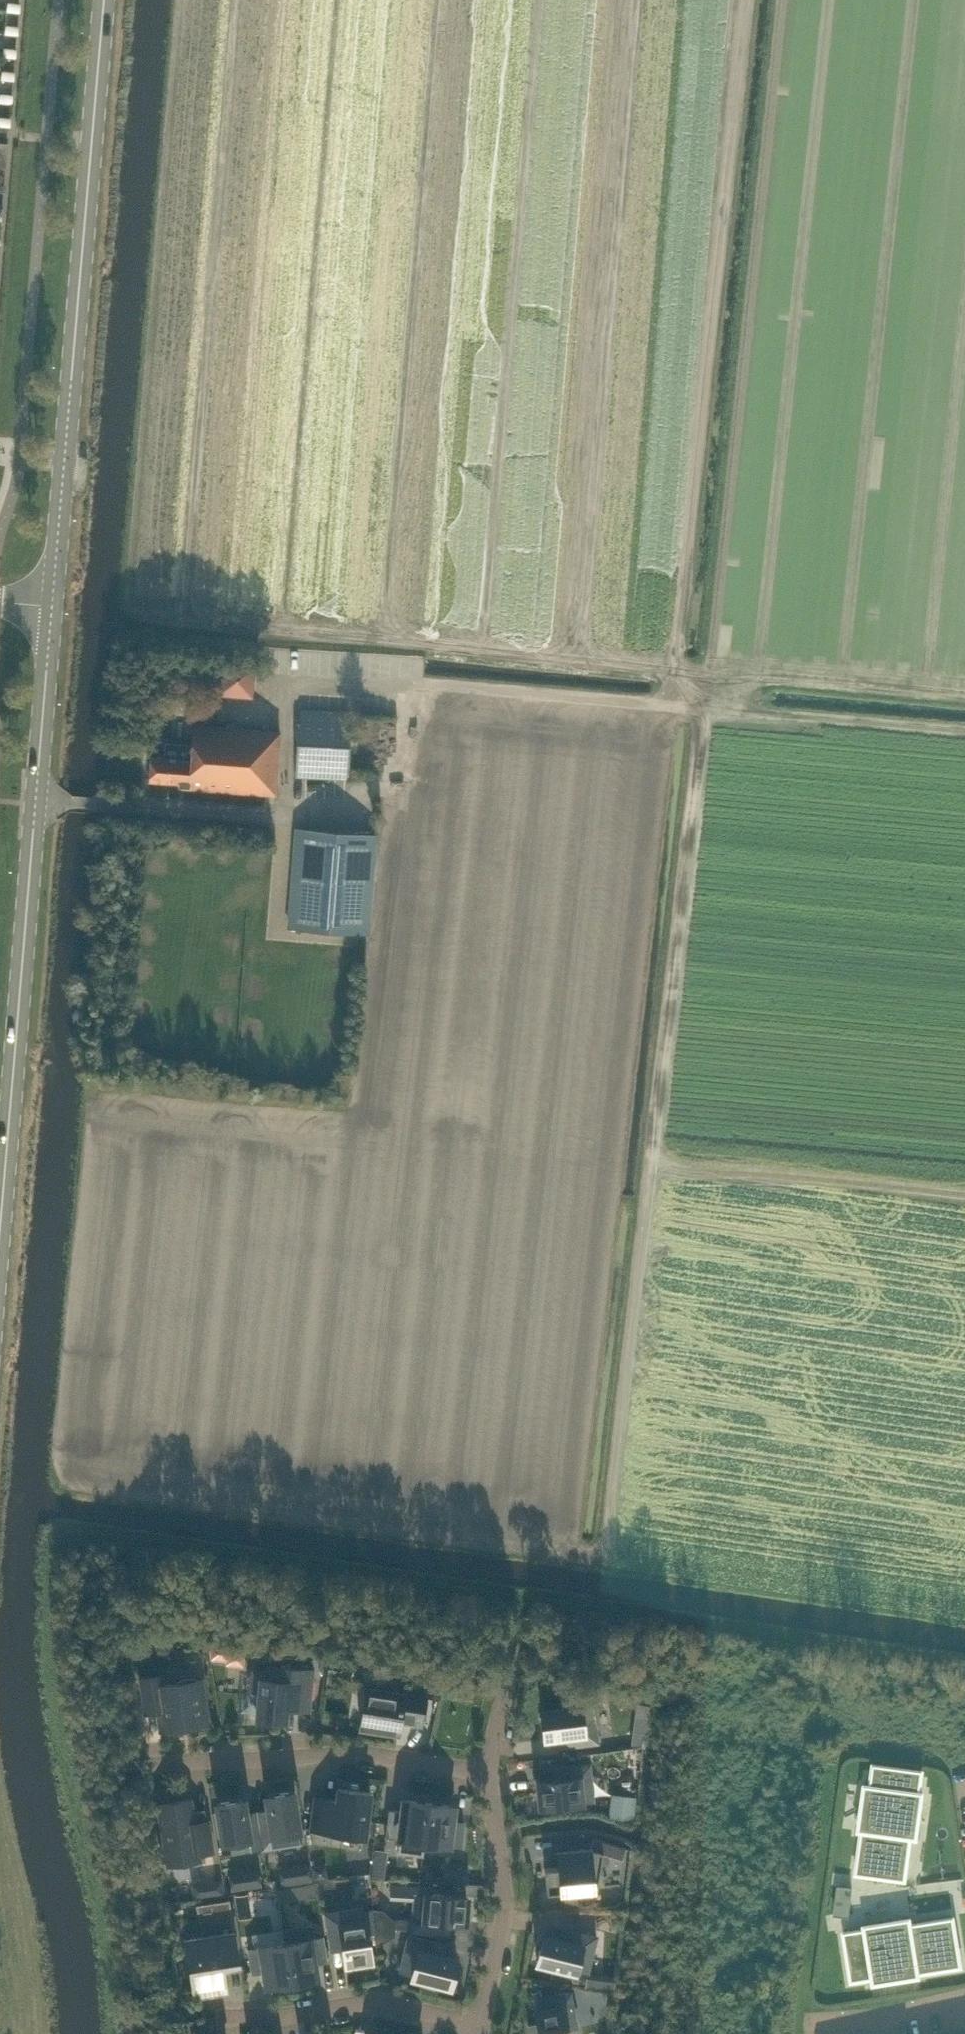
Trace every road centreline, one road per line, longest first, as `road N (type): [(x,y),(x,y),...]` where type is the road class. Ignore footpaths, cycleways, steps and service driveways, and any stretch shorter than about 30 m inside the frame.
road 1 (tertiary): [(0,1241),(53,606)]
road 2 (tertiary): [(53,606),(104,0)]
road 3 (residential): [(156,1763),(361,1754),(486,1771)]
road 4 (residential): [(218,2017),(380,1999),(480,2022)]
road 5 (residential): [(486,1771),(503,1915),(480,2022)]
road 6 (residential): [(964,1995),(891,2015),(814,2019),(814,2033)]

